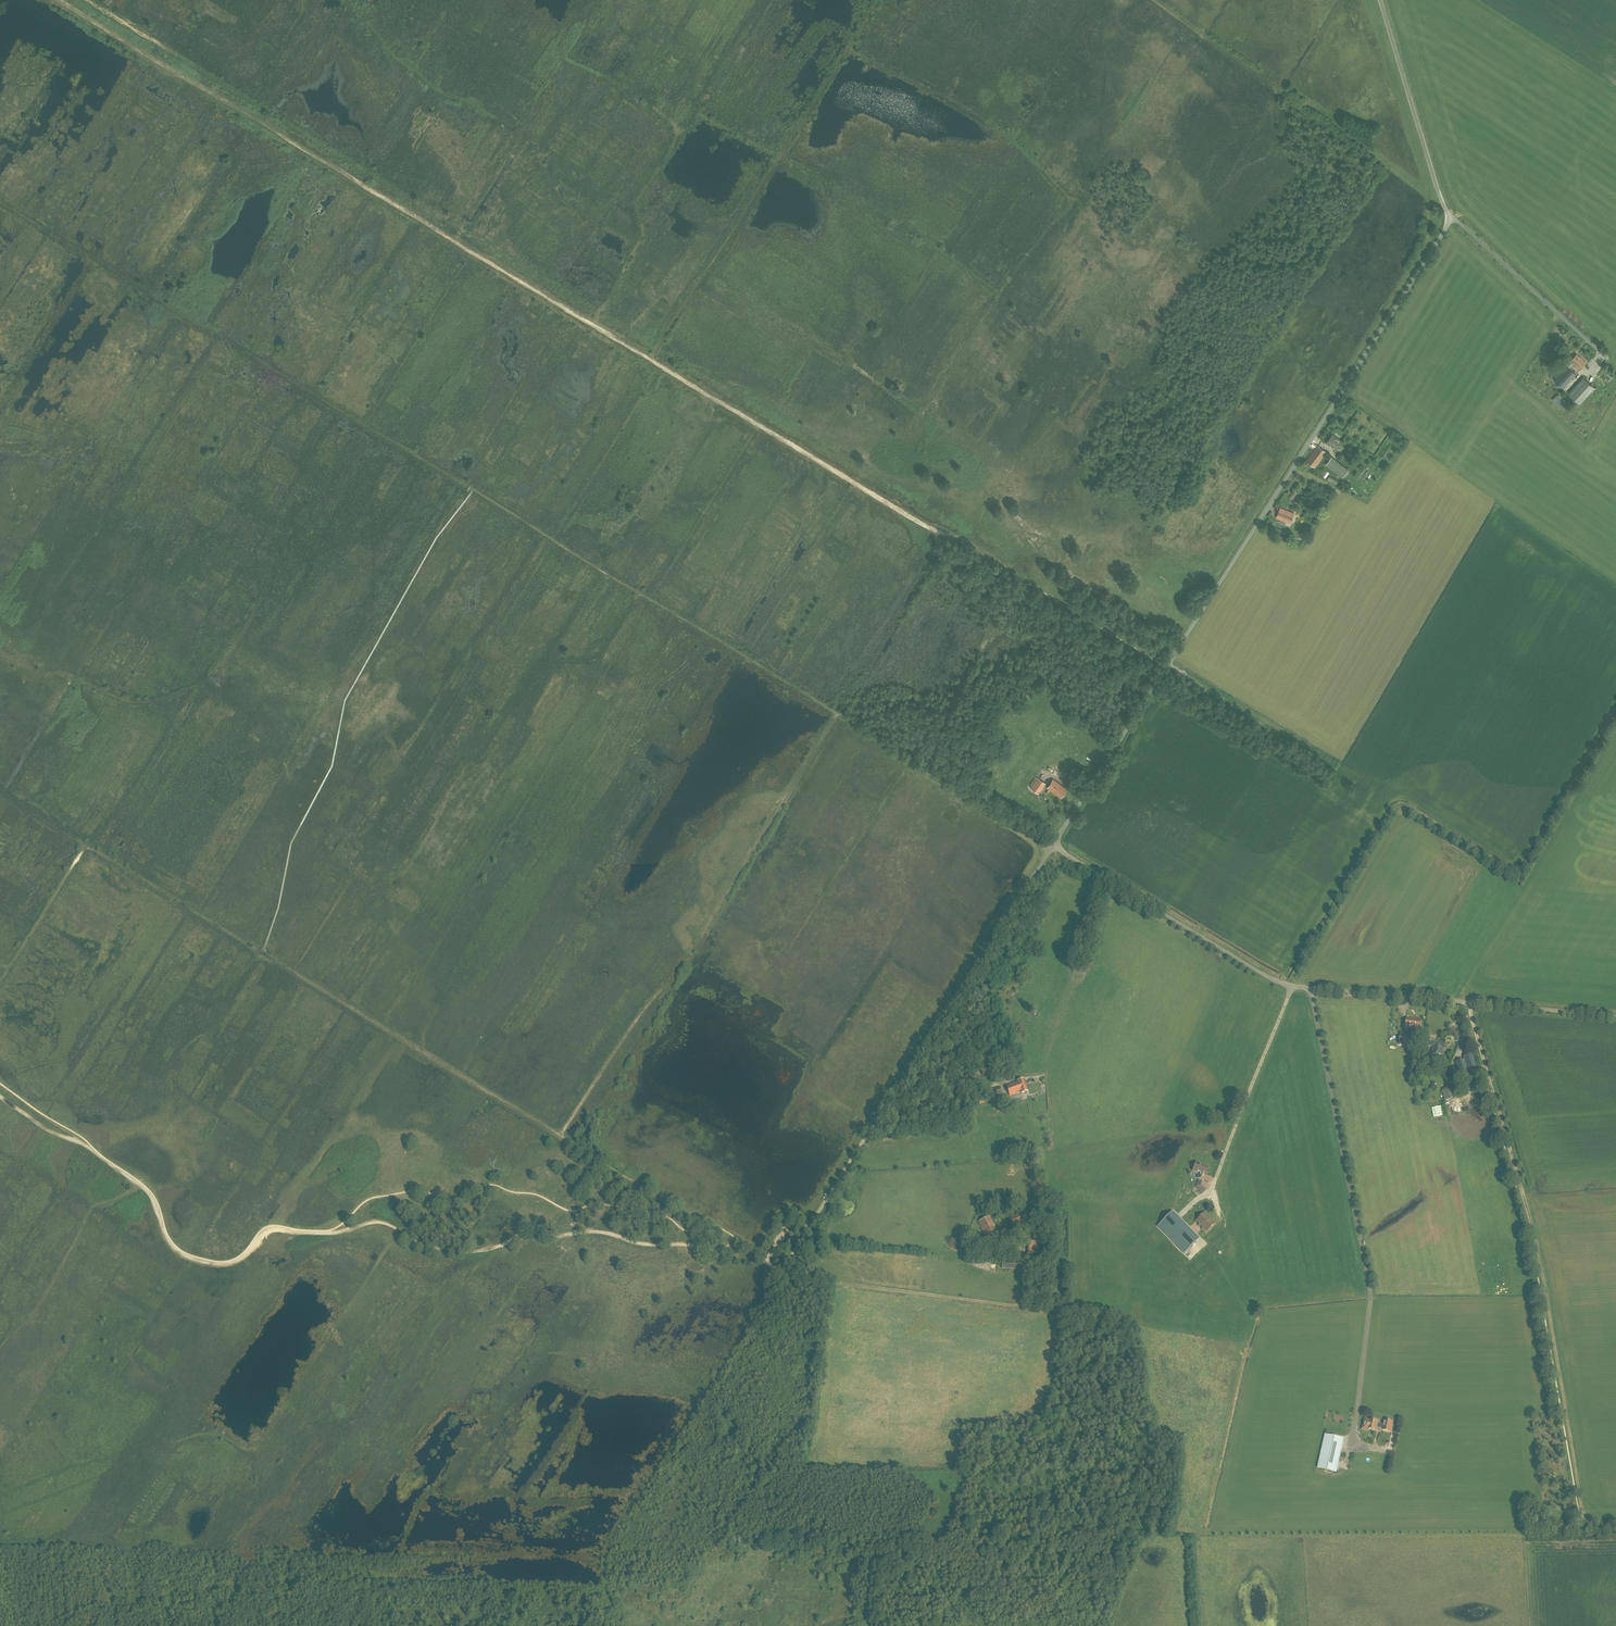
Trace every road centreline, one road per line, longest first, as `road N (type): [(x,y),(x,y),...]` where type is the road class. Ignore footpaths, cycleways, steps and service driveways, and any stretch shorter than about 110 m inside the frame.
road 1 (unclassified): [(1052,846),(1449,224),(1380,0)]
road 2 (track): [(764,1262),(734,1245),(647,1246),(535,1227),(499,1246),(460,1254),(377,1221),(332,1233),(267,1231),(243,1258),(215,1265),(173,1249),(153,1202),(135,1183)]
road 3 (unclassified): [(1052,846),(1290,986),(1615,1017)]
road 4 (track): [(1615,1525),(1599,1524),(1582,1509),(1536,1238),(1470,1002)]
road 5 (track): [(1615,713),(1525,868),(1508,869),(1397,806),(1290,986)]
road 6 (unclassified): [(764,1262),(781,1273),(1052,846)]
road 7 (track): [(781,1273),(1024,1304)]
road 8 (track): [(0,1098),(135,1183)]

